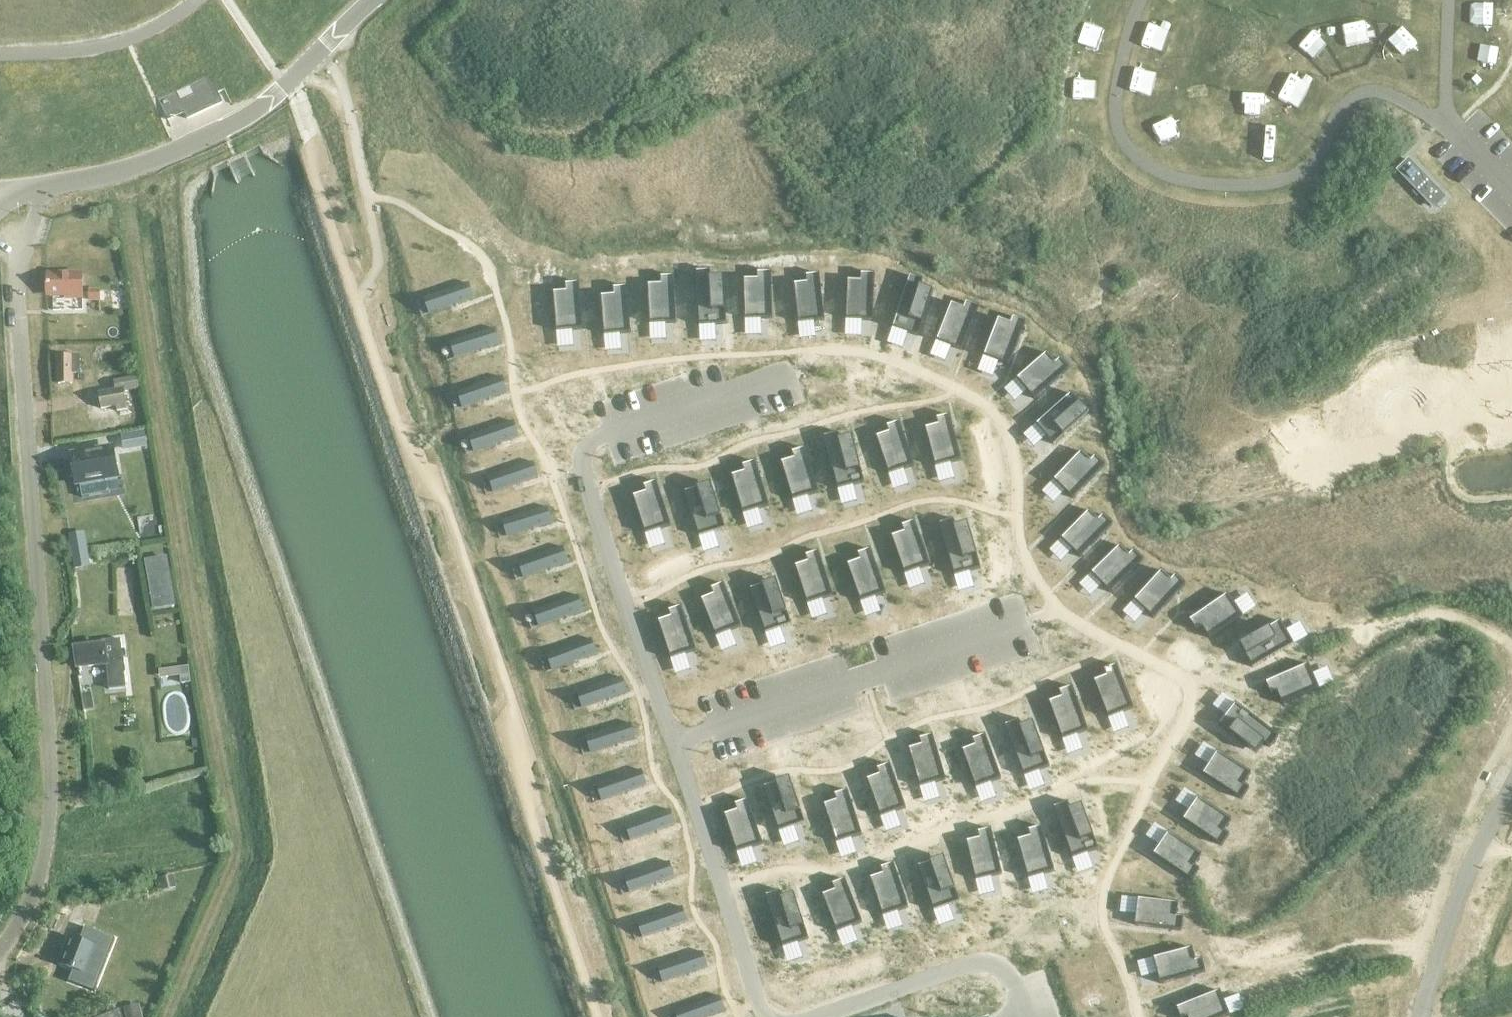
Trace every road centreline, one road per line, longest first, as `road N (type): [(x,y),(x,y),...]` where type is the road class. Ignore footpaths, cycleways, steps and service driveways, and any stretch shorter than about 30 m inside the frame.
road 1 (unclassified): [(0,953),(34,899),(52,800),(18,252),(48,188)]
road 2 (unclassified): [(48,188),(140,166),(257,112),(374,0)]

